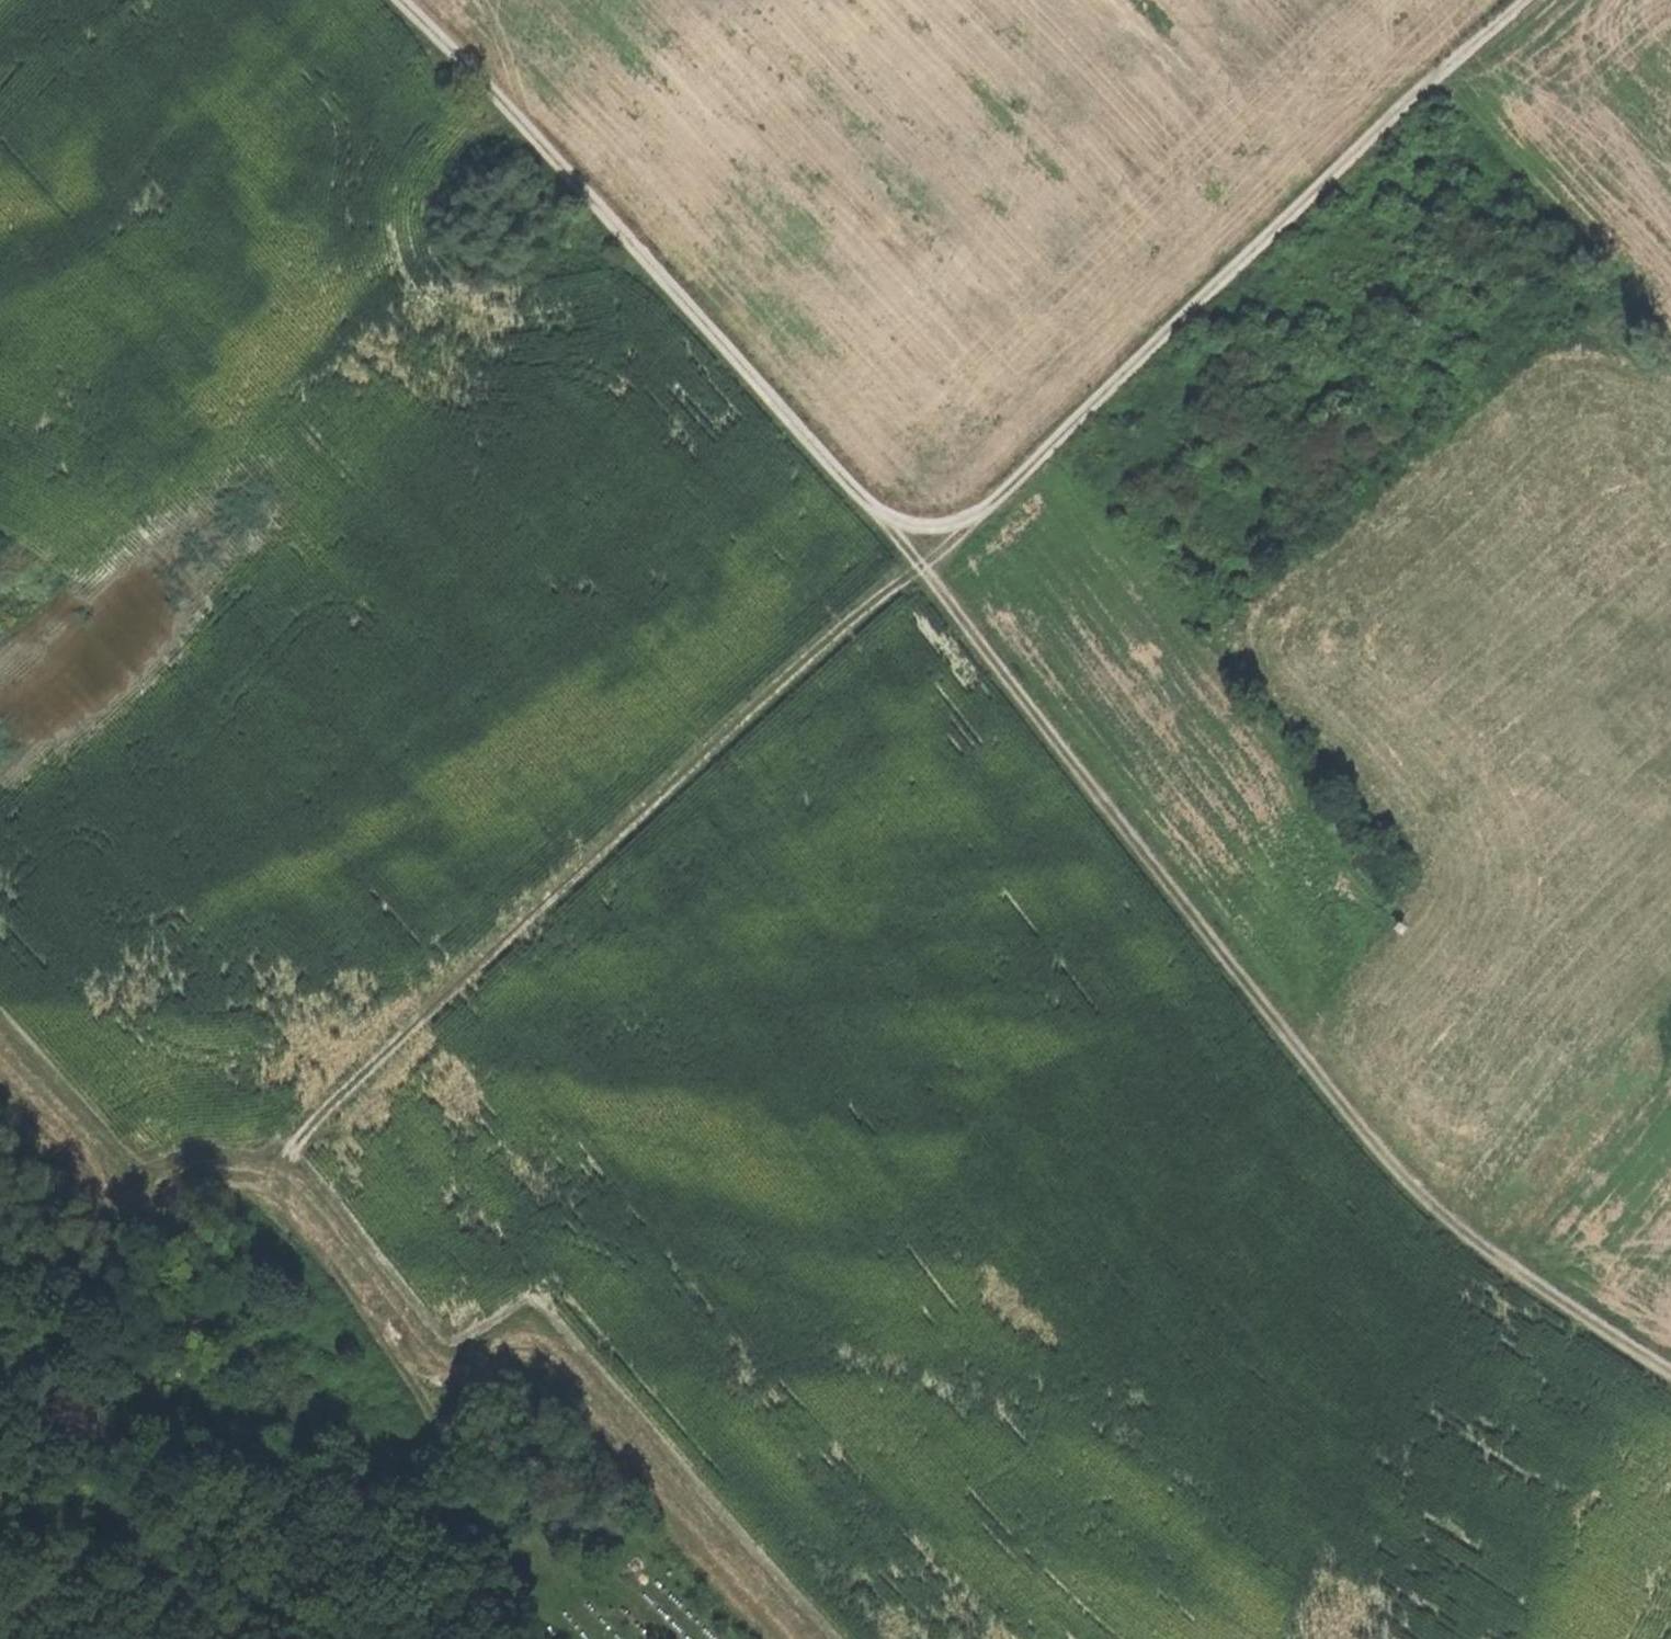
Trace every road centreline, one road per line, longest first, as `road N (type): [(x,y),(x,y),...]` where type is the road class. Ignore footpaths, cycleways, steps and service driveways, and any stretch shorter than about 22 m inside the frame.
road 1 (track): [(469,1495),(292,1231),(278,1200),(276,1161),(308,1122),(888,585),(920,566)]
road 2 (track): [(1670,1369),(1499,1264),(1354,1113),(879,514)]

